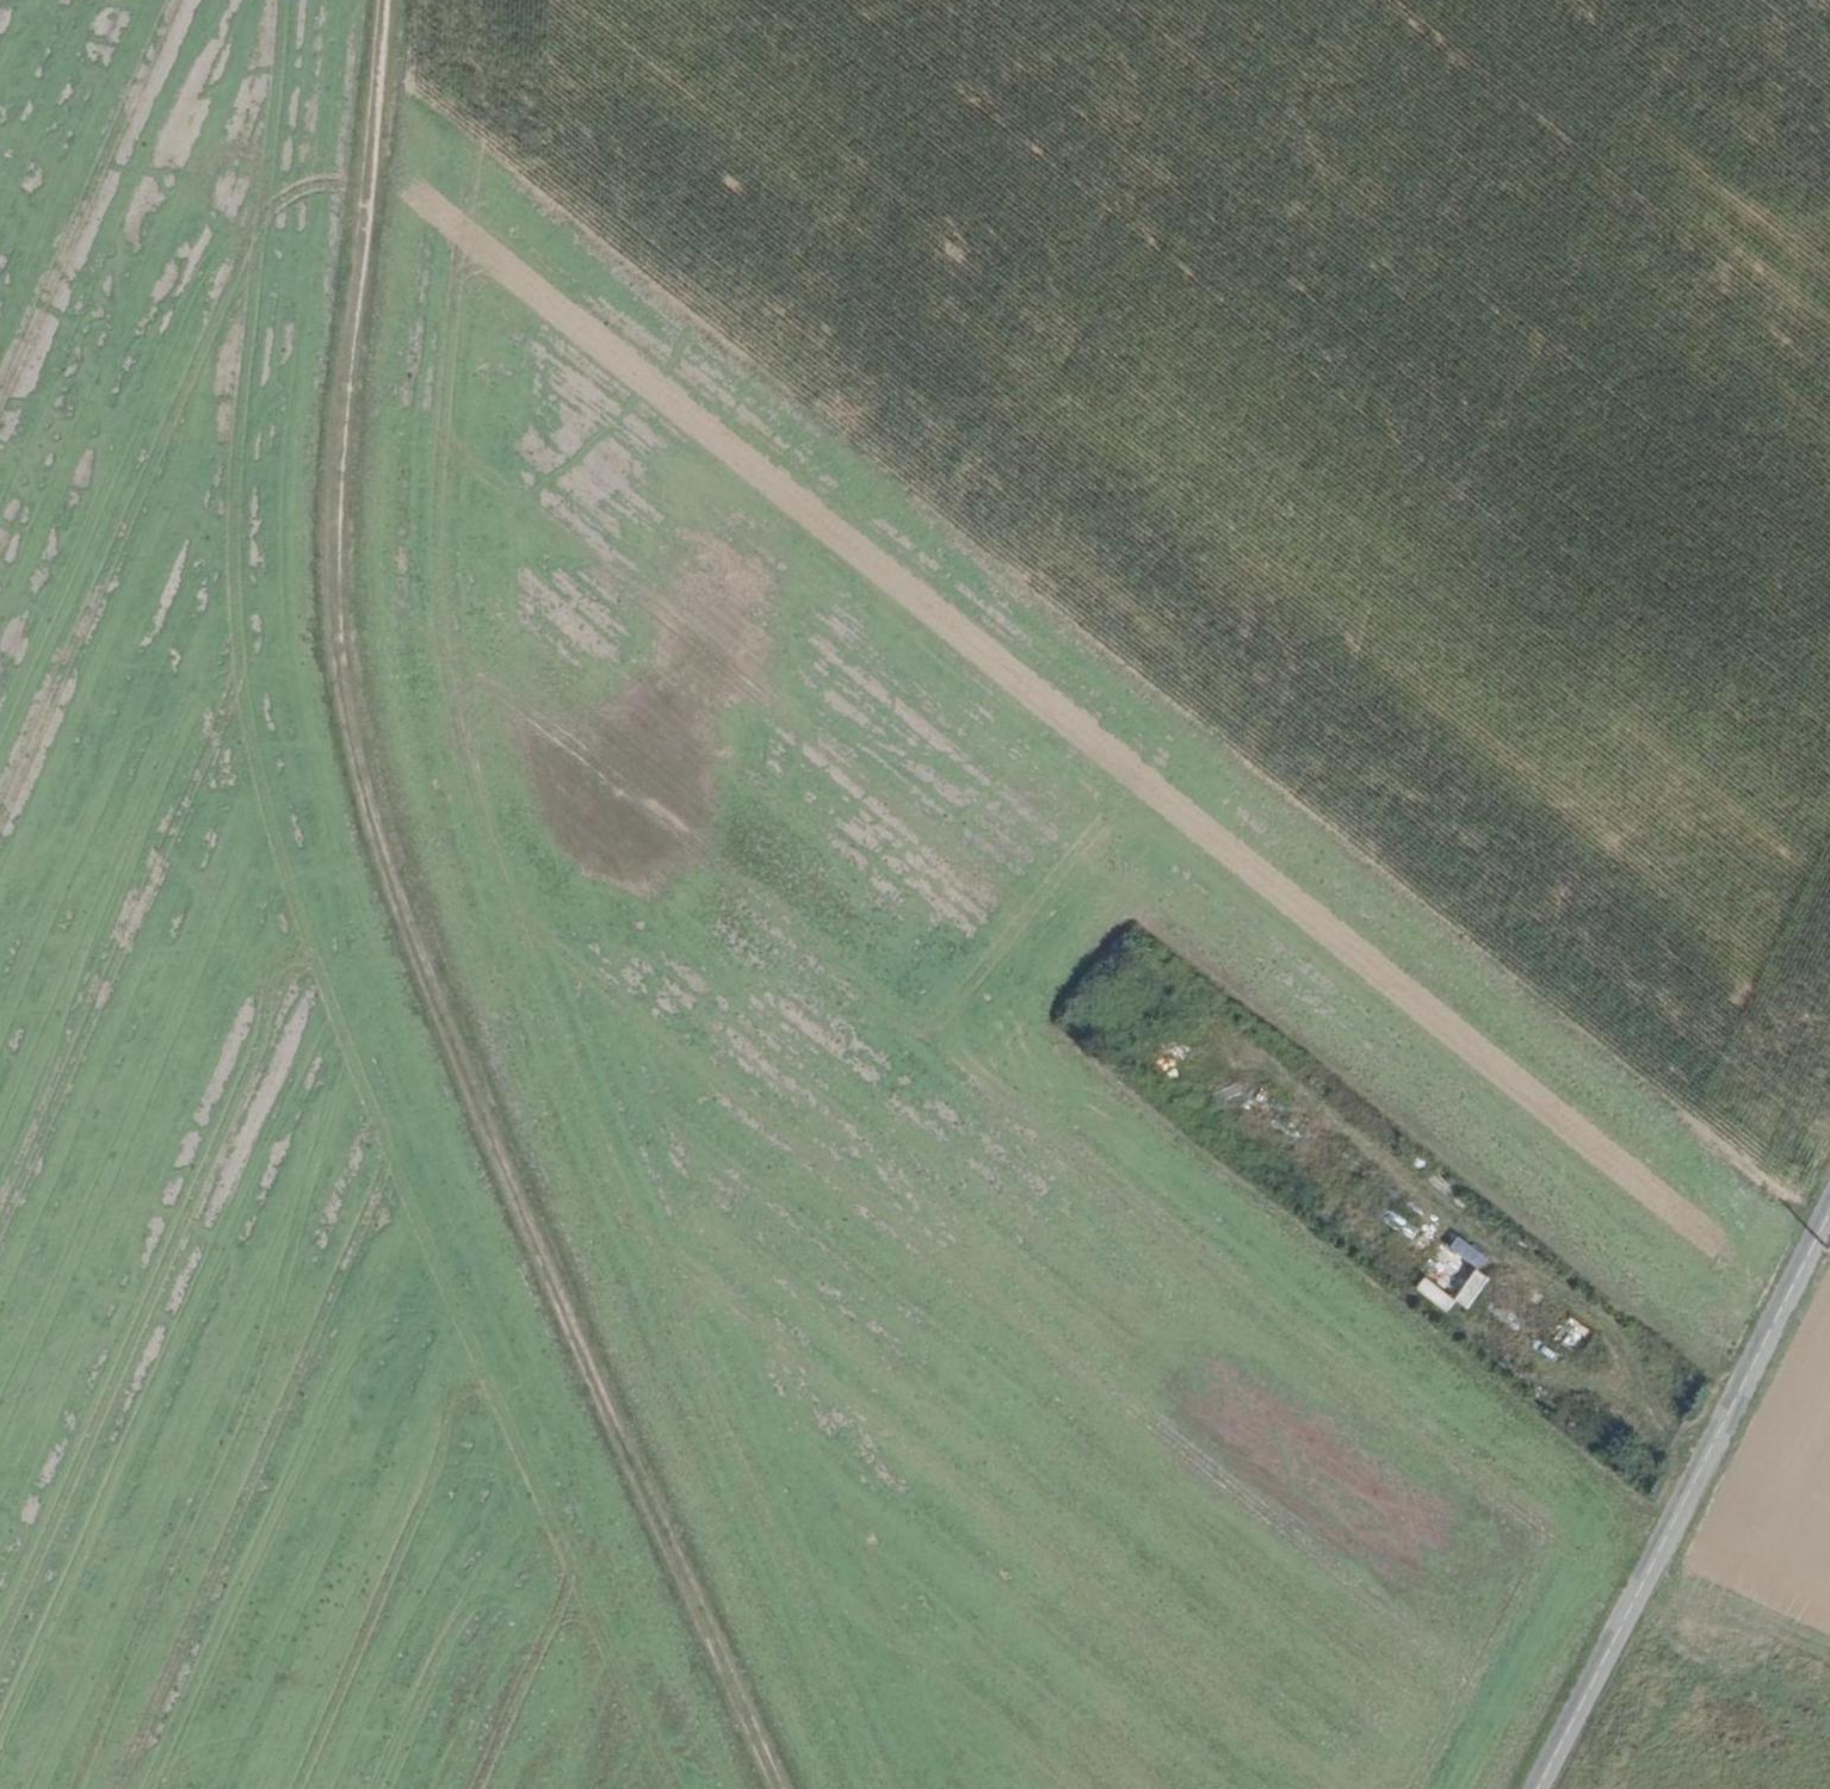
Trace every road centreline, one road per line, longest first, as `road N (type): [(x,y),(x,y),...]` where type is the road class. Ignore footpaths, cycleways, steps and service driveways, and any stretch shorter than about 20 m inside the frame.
road 1 (track): [(344,0),(334,138),(367,900),(765,1788)]
road 2 (tertiary): [(1829,1214),(1539,1788)]

